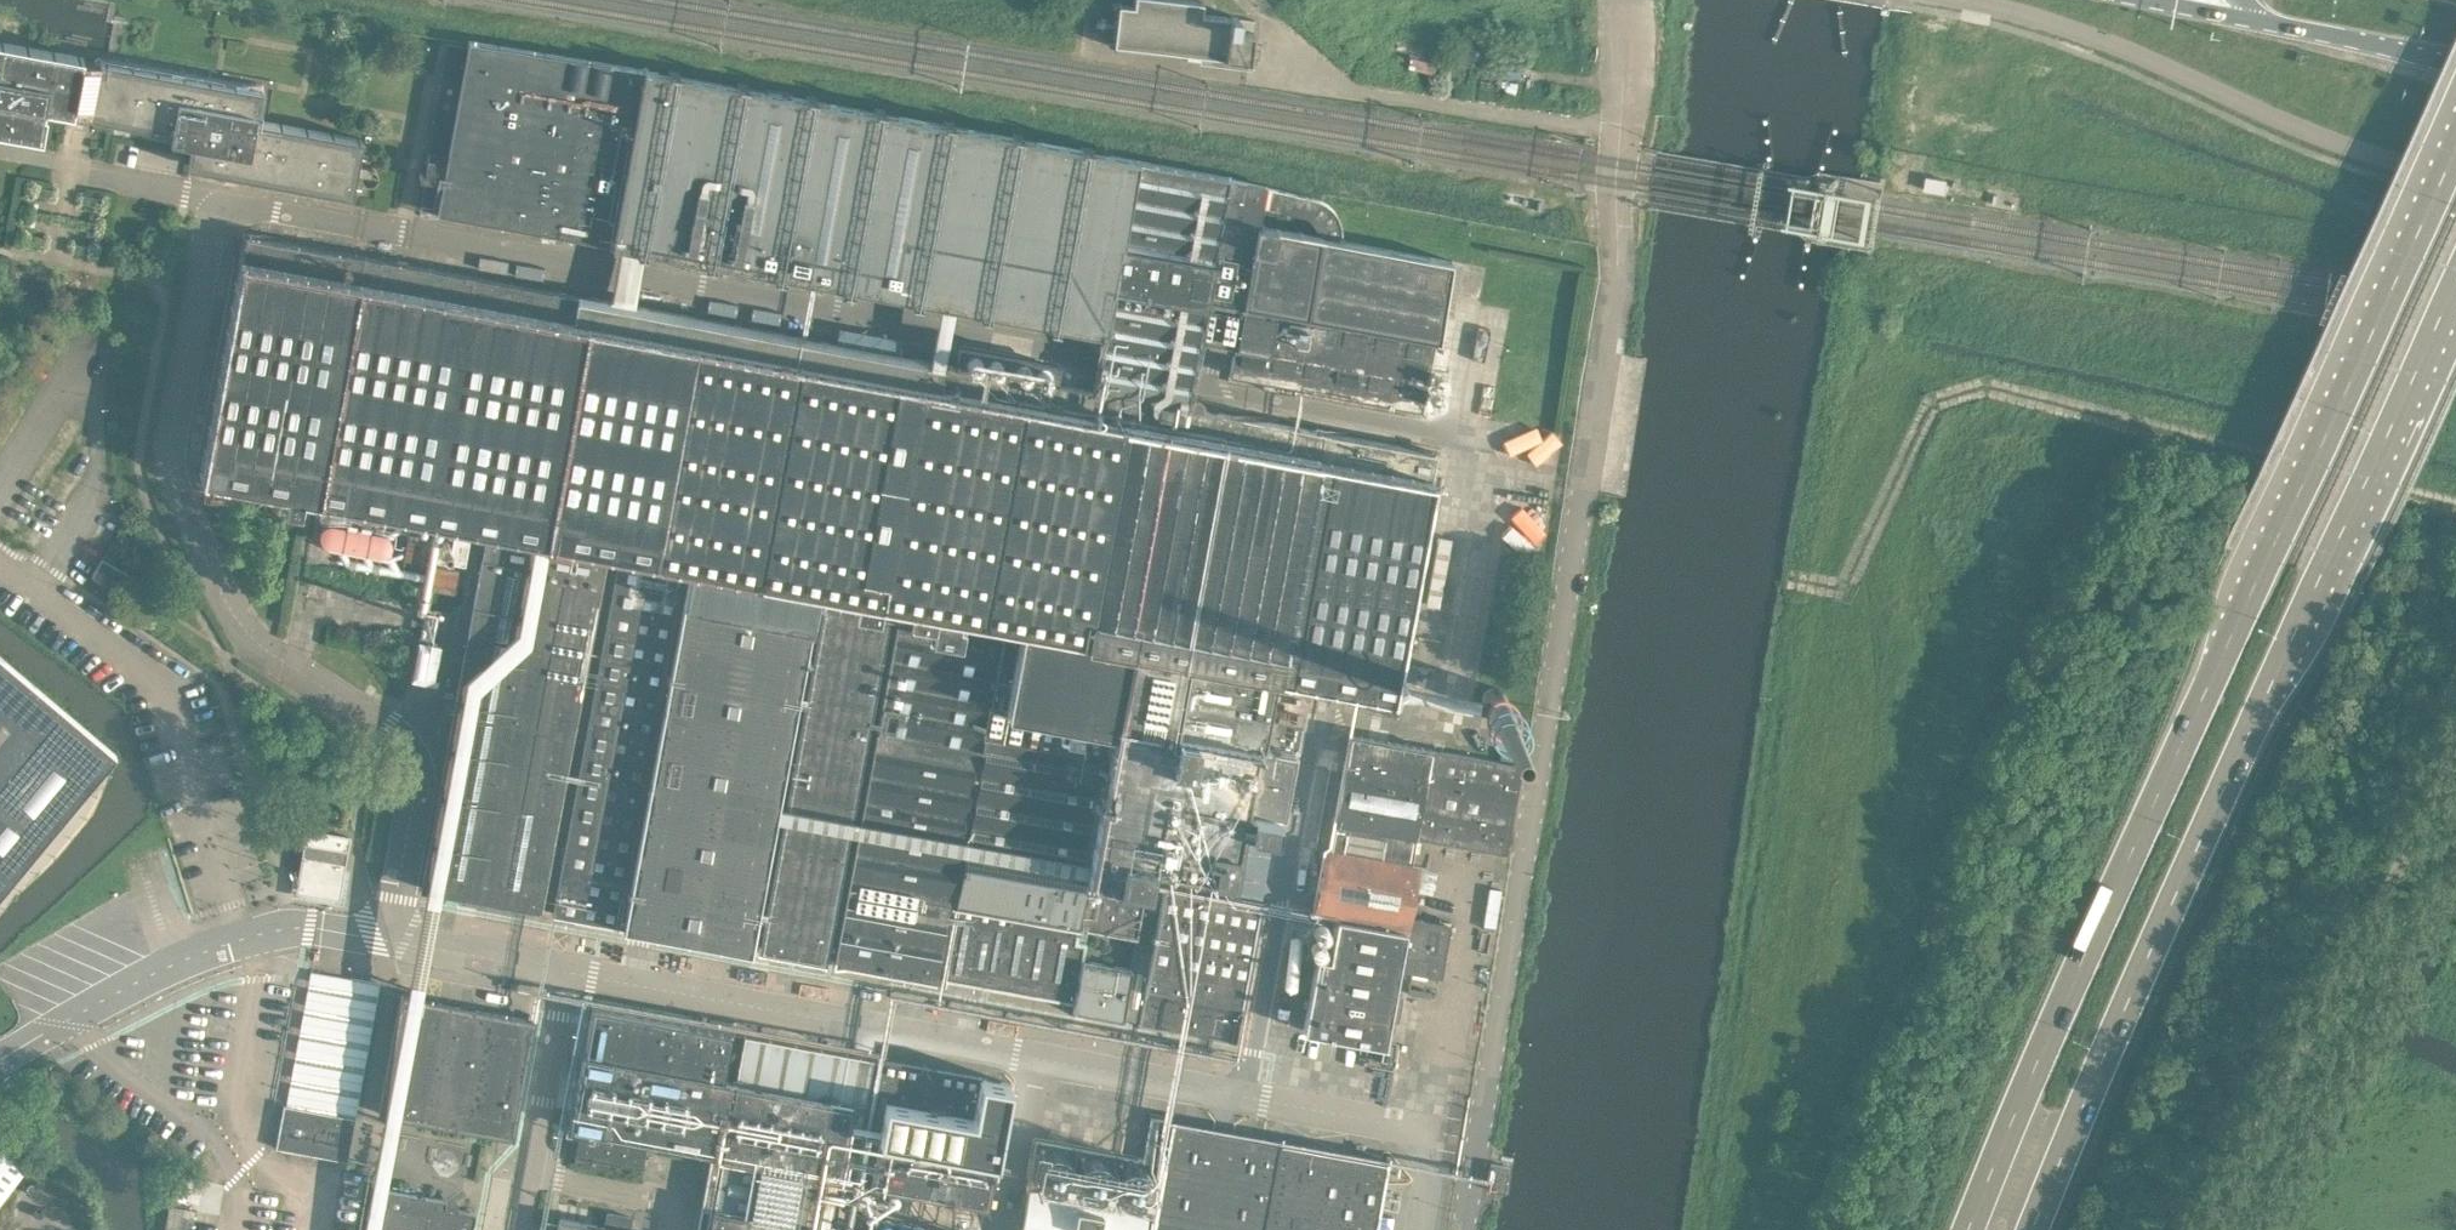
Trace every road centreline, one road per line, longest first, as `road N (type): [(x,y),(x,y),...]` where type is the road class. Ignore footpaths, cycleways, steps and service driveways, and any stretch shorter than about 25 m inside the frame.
road 1 (unclassified): [(1464,1229),(1619,262),(1618,0)]
road 2 (trunk): [(2455,139),(1967,1229)]
road 3 (primary): [(2207,828),(2455,276)]
road 4 (trunk): [(2033,1229),(2098,1061),(2207,828)]
road 5 (primary): [(2219,8),(2455,68)]

